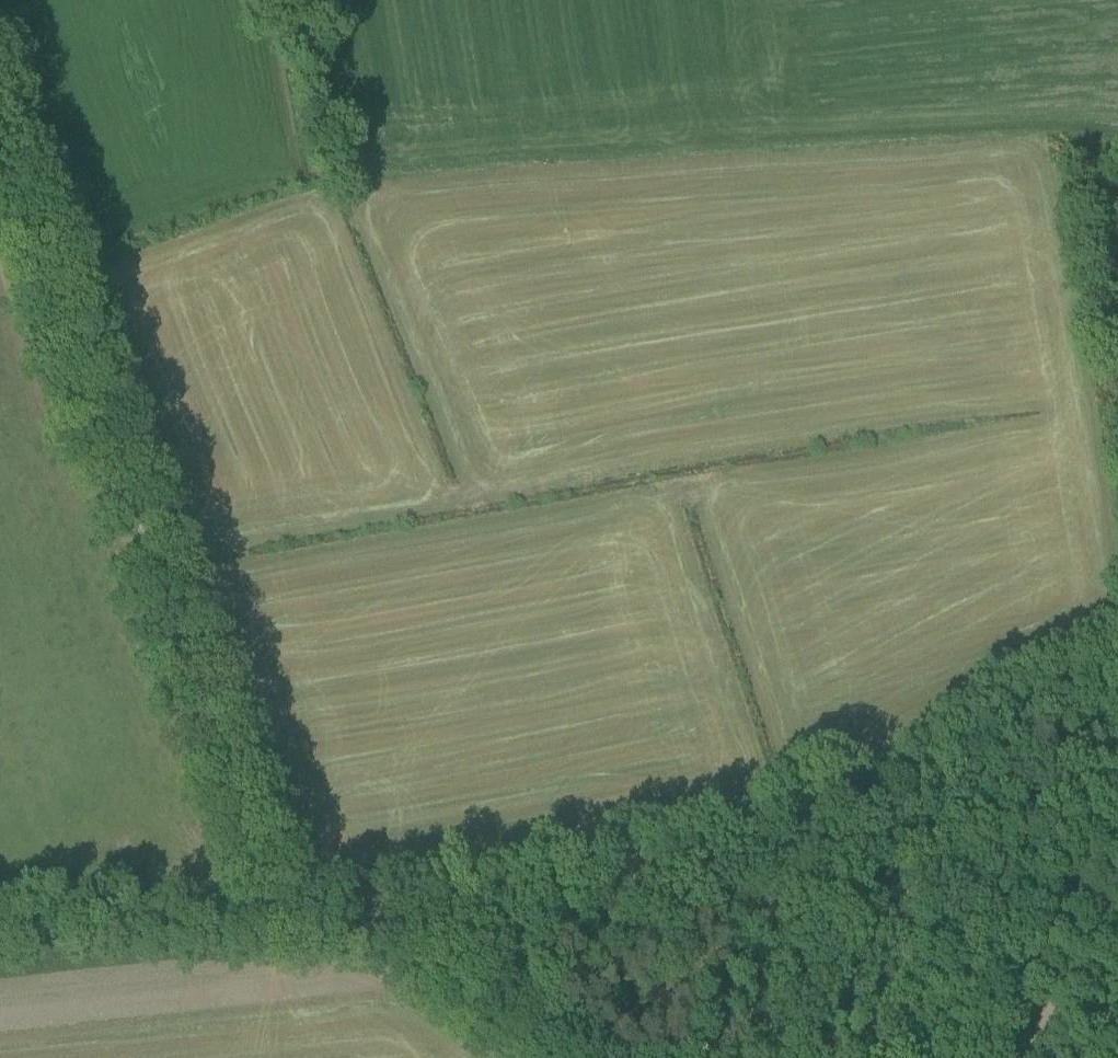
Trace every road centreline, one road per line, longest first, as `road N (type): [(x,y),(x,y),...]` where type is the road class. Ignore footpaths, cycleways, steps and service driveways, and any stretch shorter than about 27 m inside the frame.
road 1 (track): [(0,150),(277,927)]
road 2 (track): [(546,1057),(398,934),(277,927)]
road 3 (track): [(277,927),(0,931)]
road 4 (track): [(1117,939),(1069,989),(1026,1057)]

